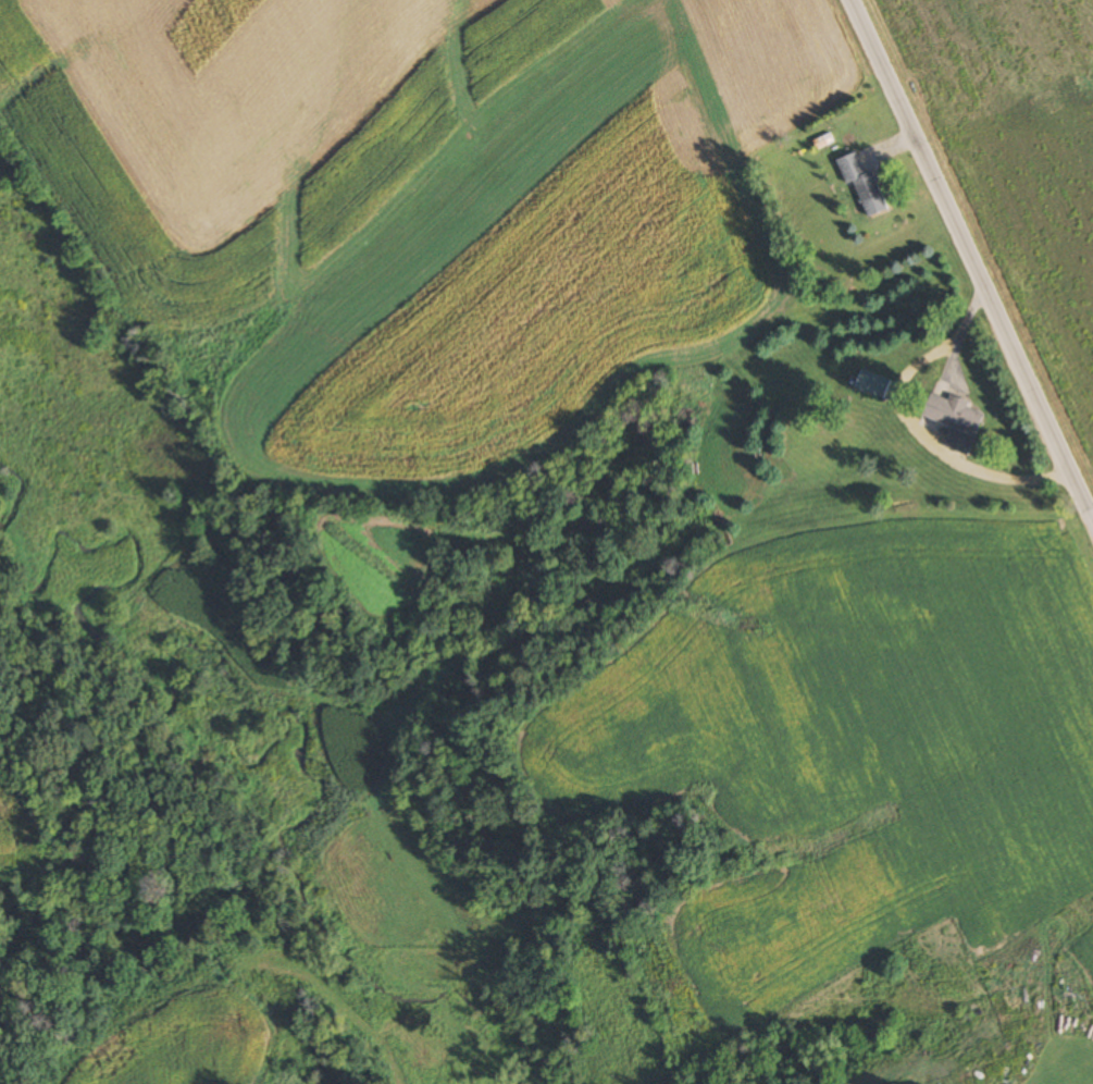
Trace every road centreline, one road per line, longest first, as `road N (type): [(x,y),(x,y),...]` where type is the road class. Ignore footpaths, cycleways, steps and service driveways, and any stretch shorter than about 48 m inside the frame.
road 1 (residential): [(1092,528),(850,0)]

